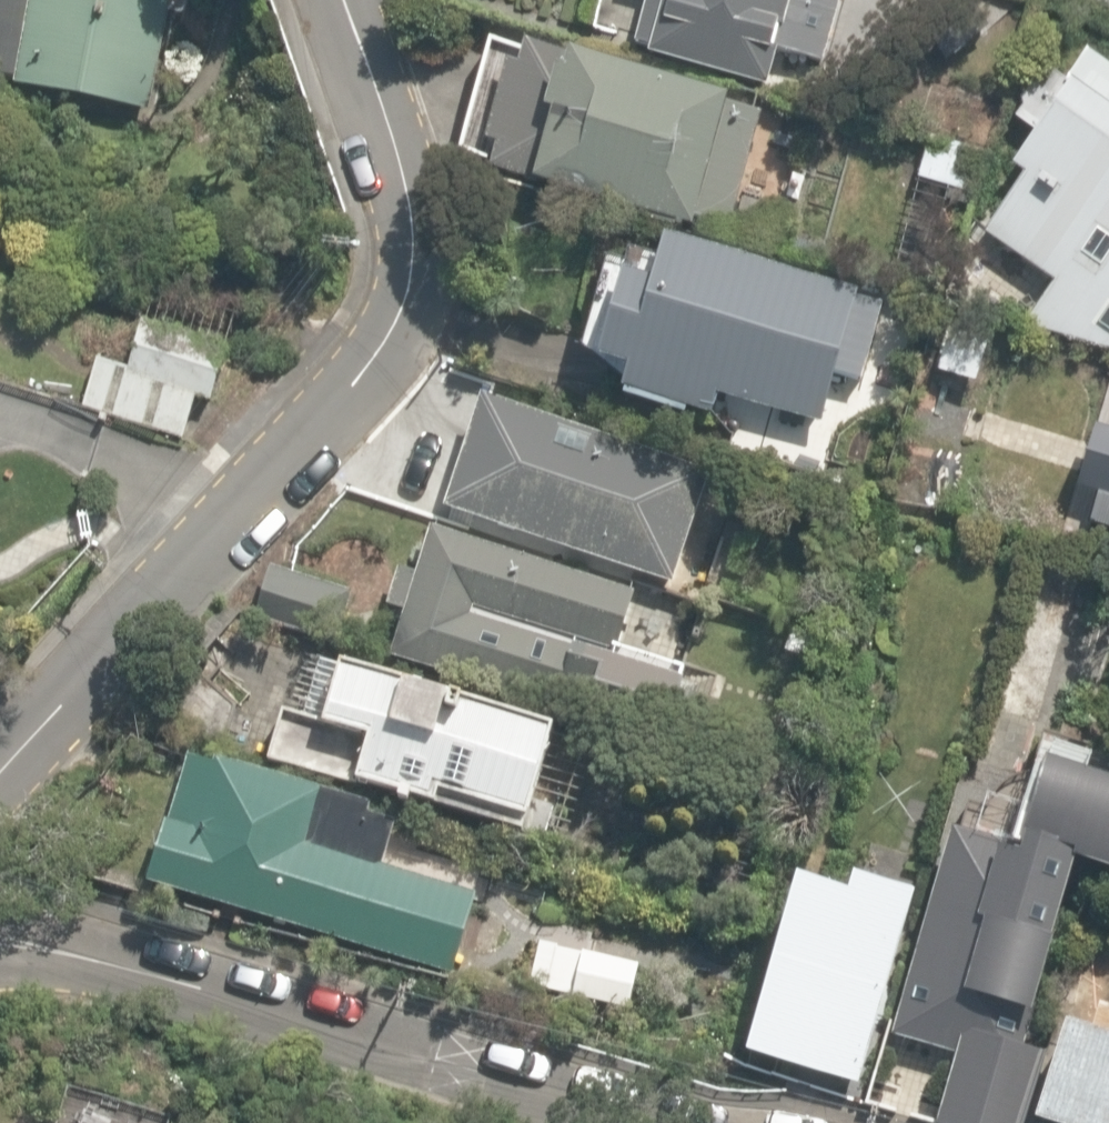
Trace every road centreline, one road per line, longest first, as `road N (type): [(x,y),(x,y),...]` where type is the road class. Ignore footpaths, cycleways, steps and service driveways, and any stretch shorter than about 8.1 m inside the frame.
road 1 (residential): [(358,0),(439,210),(431,289),(396,370),(0,785)]
road 2 (residential): [(0,942),(626,1122)]

